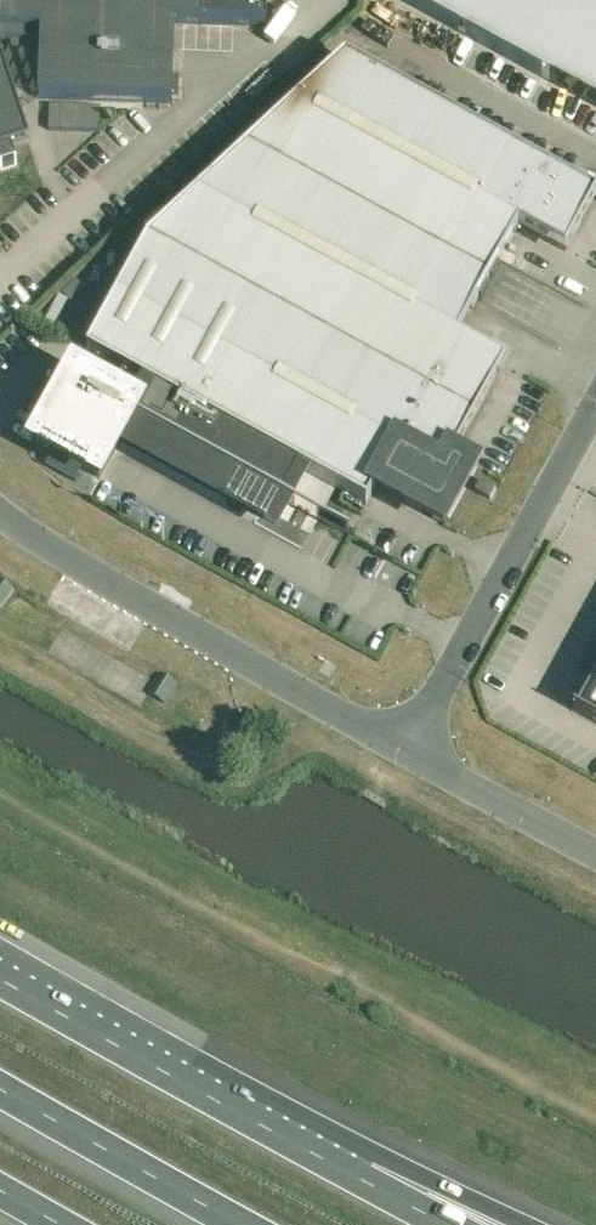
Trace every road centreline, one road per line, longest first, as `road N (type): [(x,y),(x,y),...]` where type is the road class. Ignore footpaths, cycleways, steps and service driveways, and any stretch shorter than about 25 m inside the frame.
road 1 (unclassified): [(410,753),(0,516)]
road 2 (motorway): [(369,1182),(0,978)]
road 3 (unclassified): [(410,753),(595,408)]
road 4 (motorway): [(0,1087),(245,1224)]
road 5 (unclassified): [(595,853),(410,753)]
road 6 (motorway): [(485,1224),(369,1182)]

